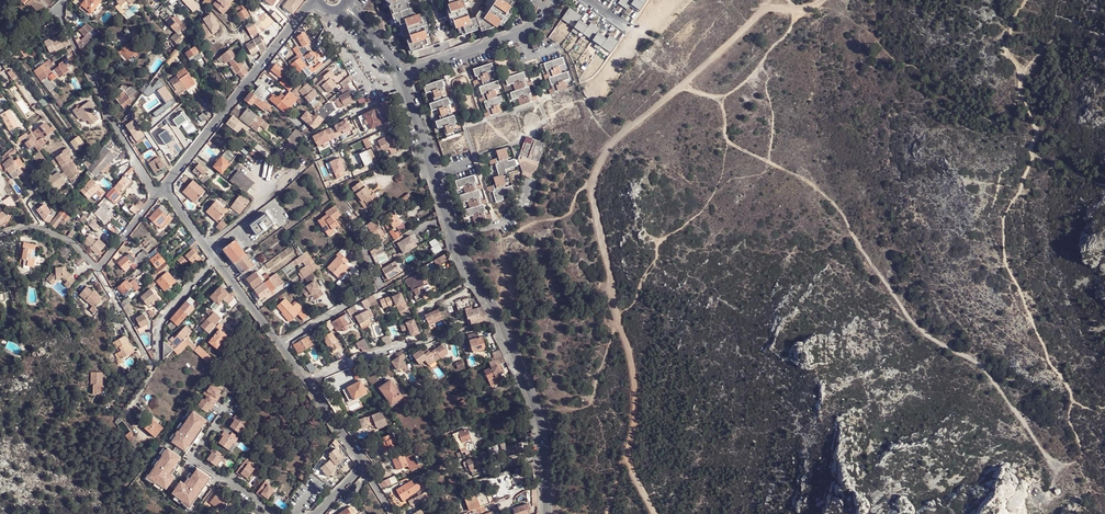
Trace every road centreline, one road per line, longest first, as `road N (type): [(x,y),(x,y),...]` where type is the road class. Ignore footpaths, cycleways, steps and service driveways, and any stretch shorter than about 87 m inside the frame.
road 1 (track): [(1026,0),(1003,49),(1018,65),(1020,98),(1035,124),(1022,186),(1006,214),(1003,252),(1050,363),(1072,392),(1082,458),(1067,467),(1046,457),(978,360),(911,320),(840,209),(818,188),(726,140),(721,97),(684,87)]
road 2 (unclassified): [(500,318),(454,238),(401,74)]
road 3 (residential): [(301,14),(165,187)]
road 4 (residential): [(157,197),(58,9)]
road 5 (residential): [(157,197),(98,271),(66,240),(31,228),(0,235)]
road 6 (residential): [(500,318),(306,377)]
road 7 (unclassified): [(546,513),(542,432),(500,318)]
road 8 (residential): [(281,344),(381,285),(348,226)]
road 9 (residential): [(554,0),(523,34),(401,74)]
road 10 (residential): [(217,257),(159,322),(156,365)]
road 11 (track): [(789,0),(786,37),(721,97)]

